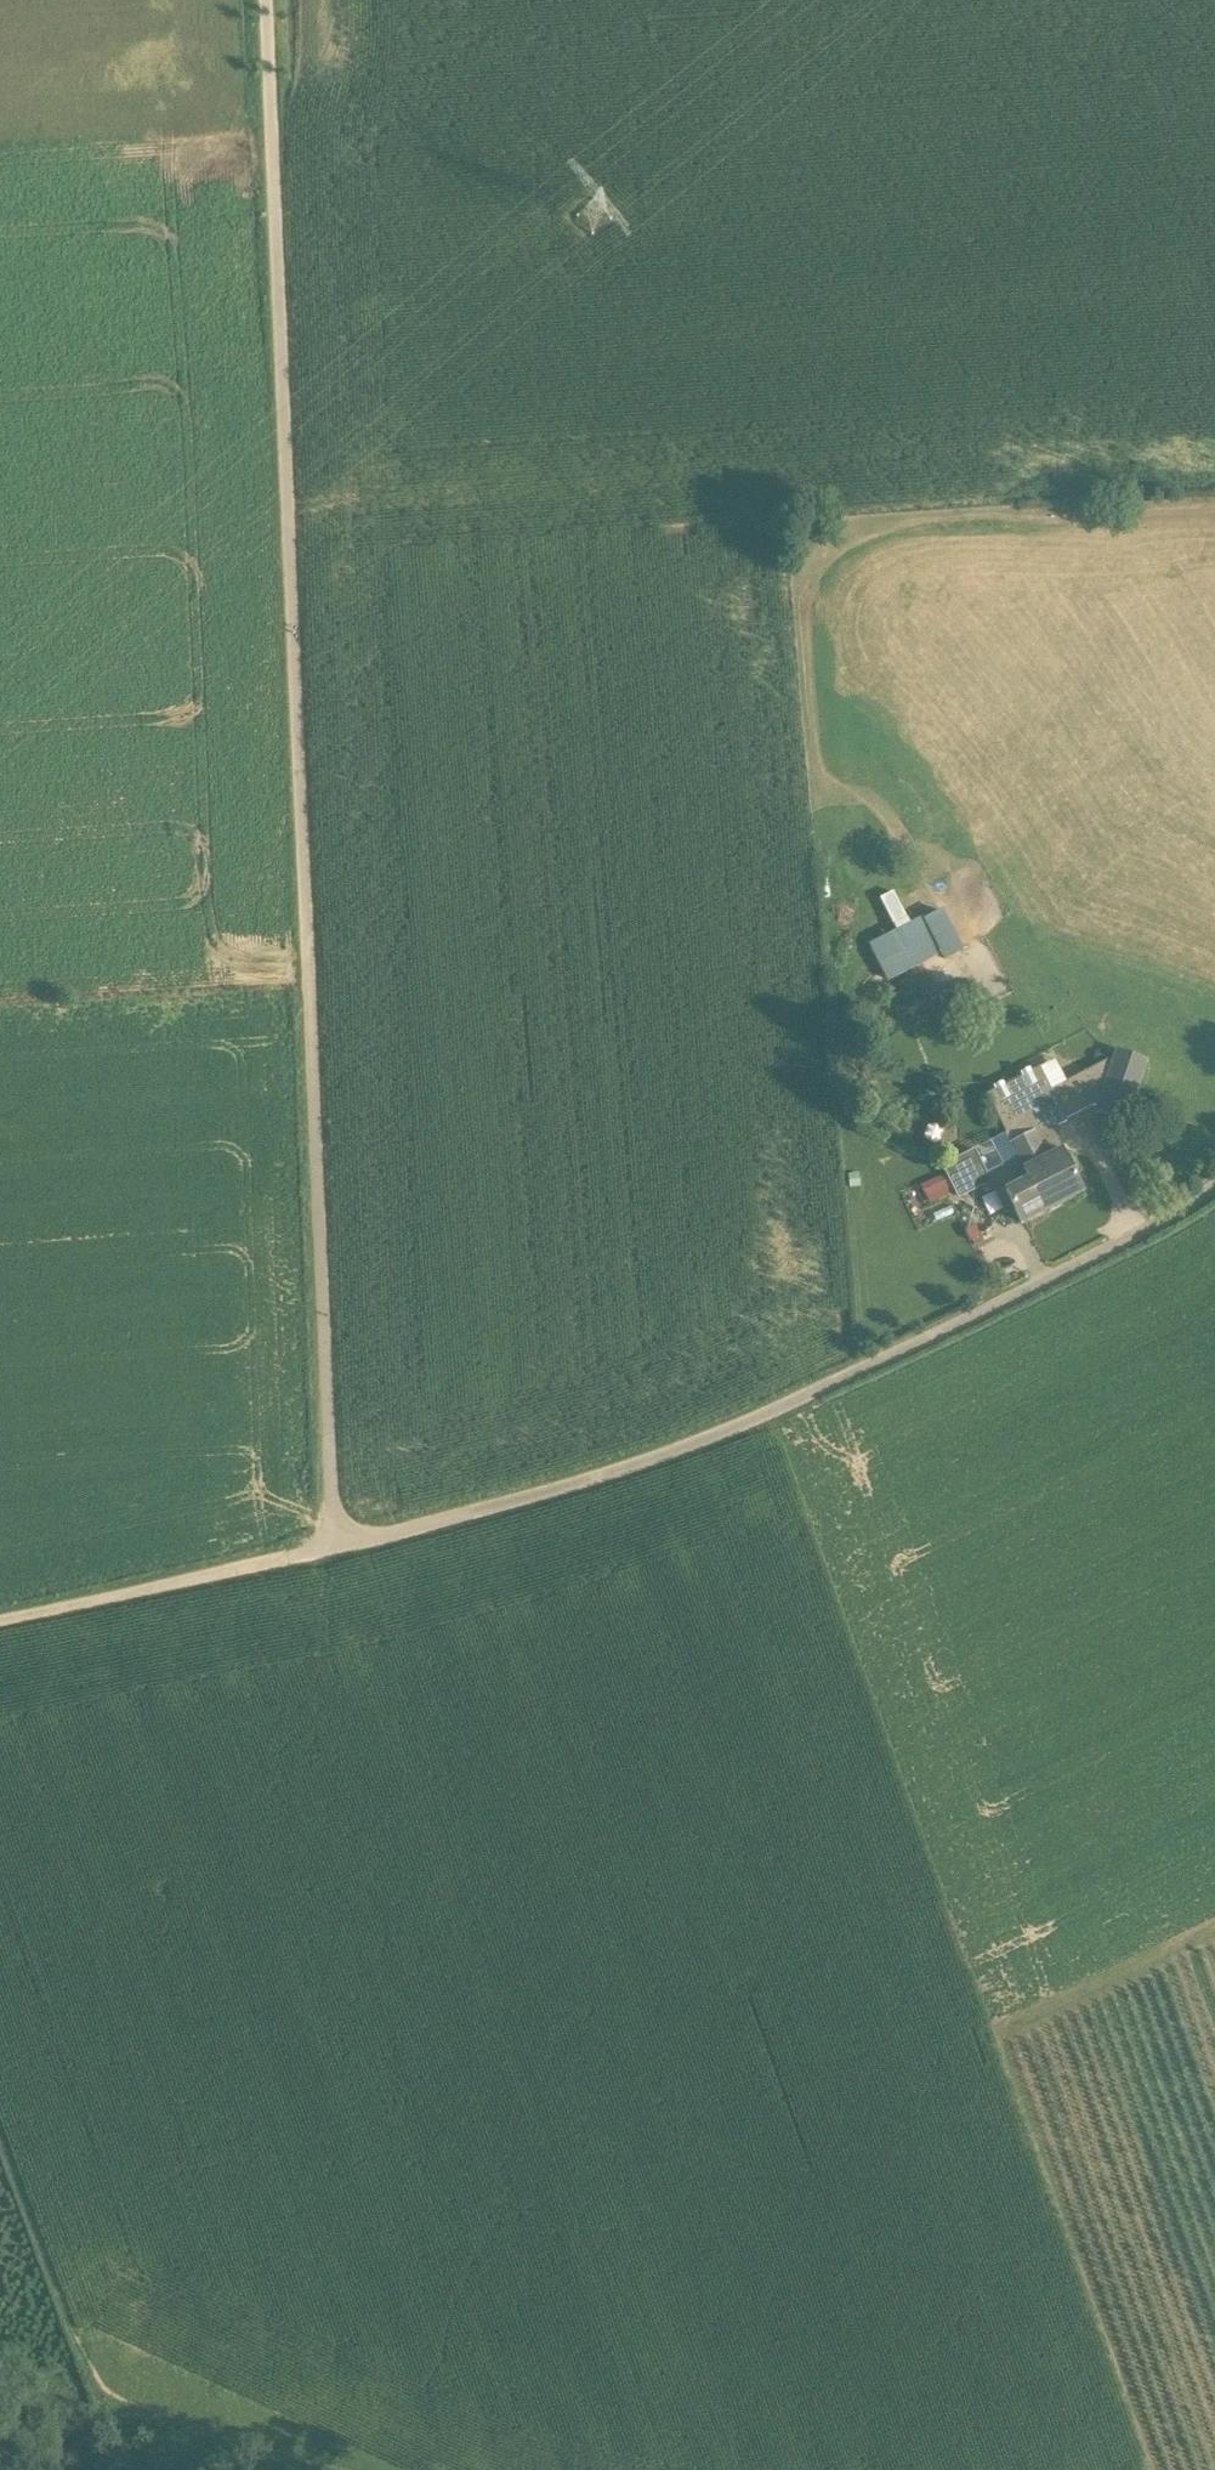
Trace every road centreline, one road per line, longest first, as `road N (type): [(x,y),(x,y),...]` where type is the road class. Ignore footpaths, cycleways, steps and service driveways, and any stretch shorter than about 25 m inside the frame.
road 1 (residential): [(333,1547),(266,0)]
road 2 (residential): [(333,1547),(540,1497),(696,1442),(873,1366),(1142,1224),(1214,1172)]
road 3 (track): [(0,1620),(333,1547)]

